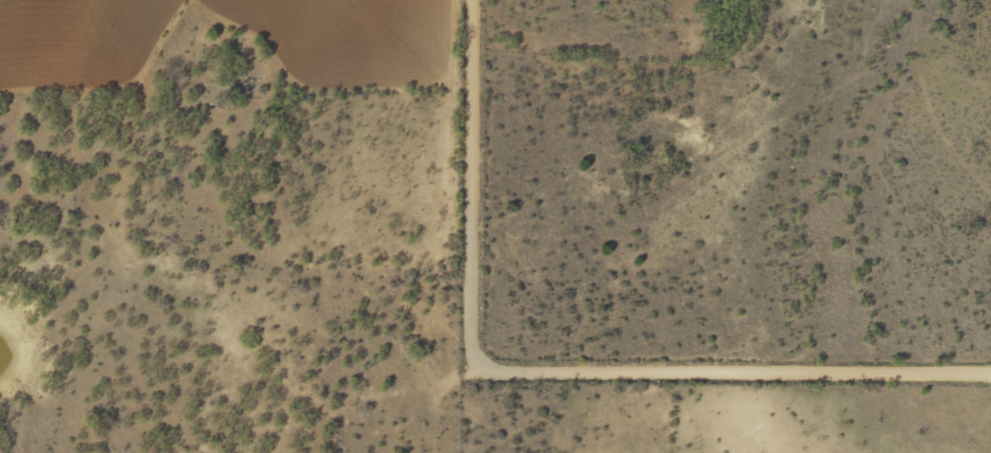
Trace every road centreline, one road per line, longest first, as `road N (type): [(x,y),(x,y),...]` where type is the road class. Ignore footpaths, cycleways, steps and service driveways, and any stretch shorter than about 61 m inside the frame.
road 1 (residential): [(990,445),(973,409),(493,374),(458,339),(459,0)]
road 2 (residential): [(658,253),(808,118),(868,27),(872,0)]

